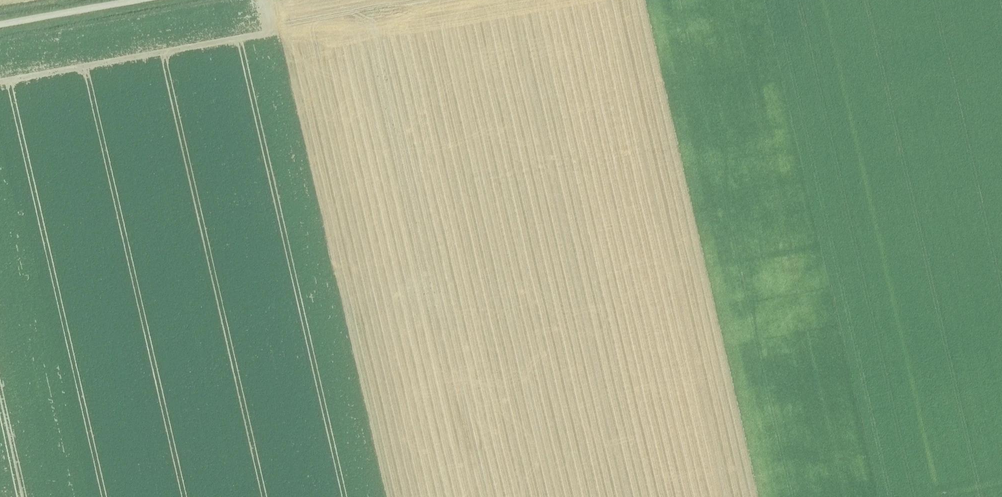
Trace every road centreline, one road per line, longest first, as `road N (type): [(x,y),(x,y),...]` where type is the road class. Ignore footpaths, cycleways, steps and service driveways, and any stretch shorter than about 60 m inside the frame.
road 1 (unclassified): [(0,24),(139,0)]

